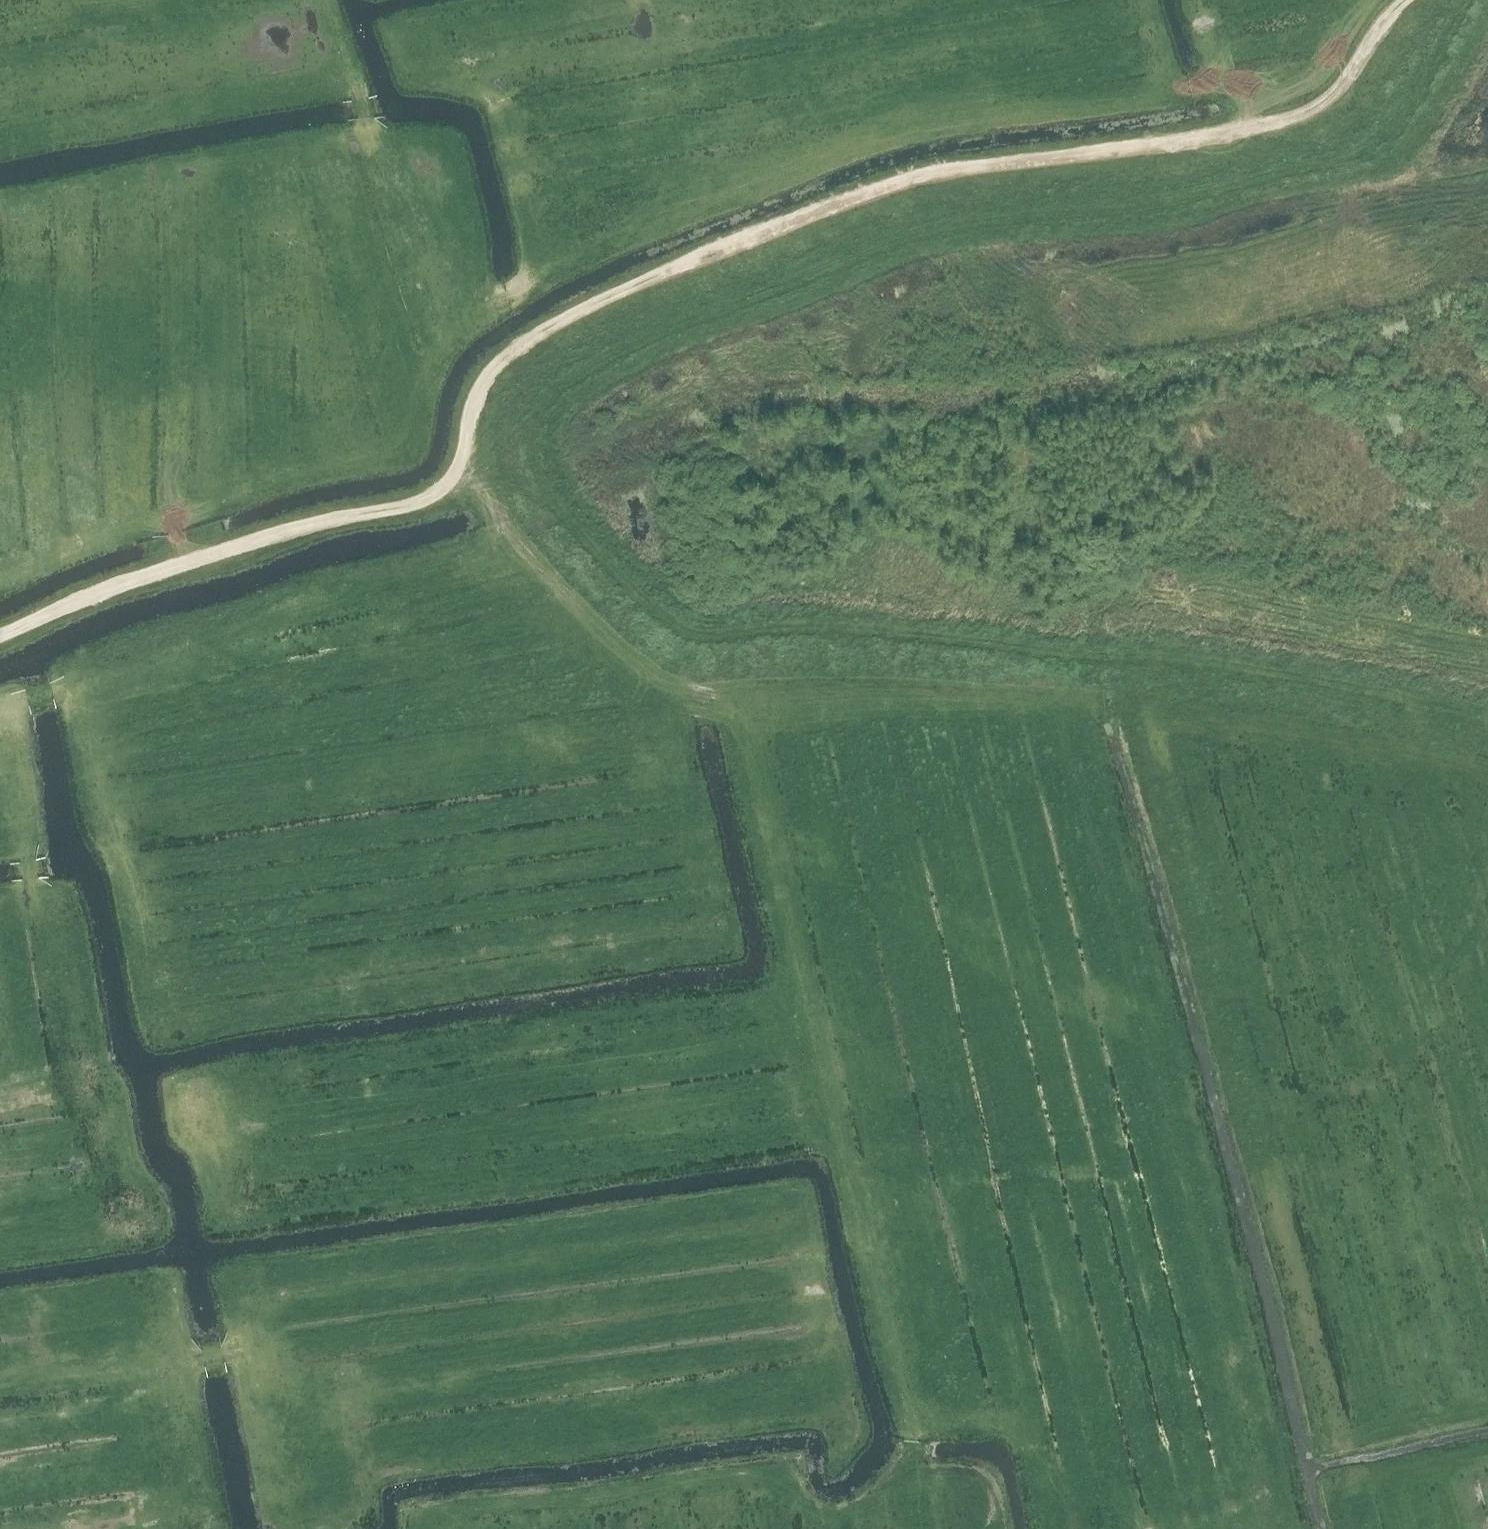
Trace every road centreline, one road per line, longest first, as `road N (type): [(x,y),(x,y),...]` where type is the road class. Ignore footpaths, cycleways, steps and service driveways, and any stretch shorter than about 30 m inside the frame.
road 1 (track): [(1403,0),(1317,108),(1178,141),(907,179),(624,289),(500,359),(473,403),(455,474),(433,497),(235,547),(0,636)]

